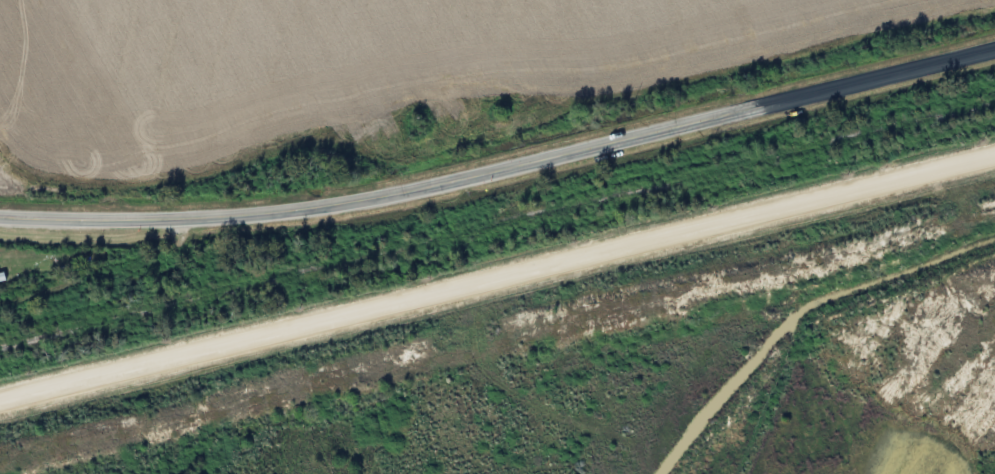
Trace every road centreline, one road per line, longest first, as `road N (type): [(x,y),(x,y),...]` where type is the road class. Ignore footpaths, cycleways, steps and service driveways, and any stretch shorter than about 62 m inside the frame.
road 1 (track): [(0,401),(994,155)]
road 2 (secondary): [(0,211),(279,212),(994,49)]

